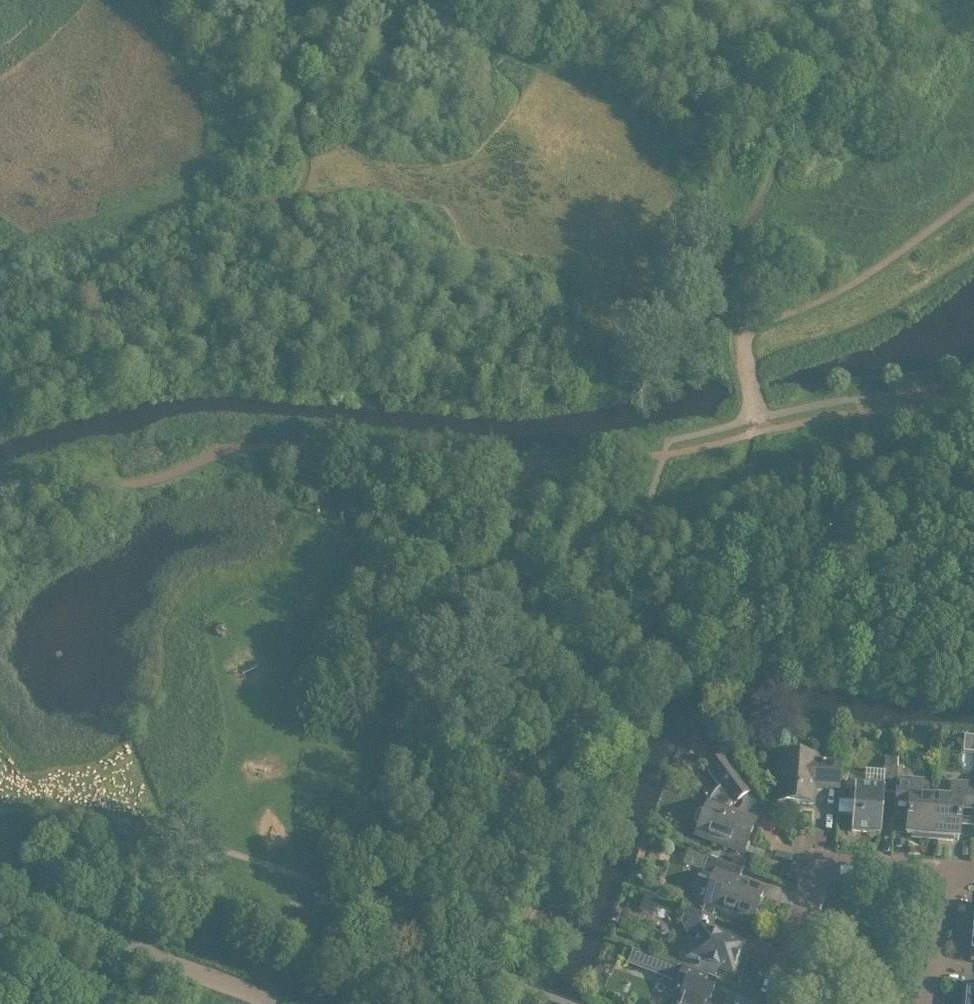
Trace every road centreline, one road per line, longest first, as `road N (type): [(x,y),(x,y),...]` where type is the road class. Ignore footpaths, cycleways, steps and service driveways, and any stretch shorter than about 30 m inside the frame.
road 1 (residential): [(768,1003),(817,862),(937,871)]
road 2 (residential): [(937,871),(926,1003)]

